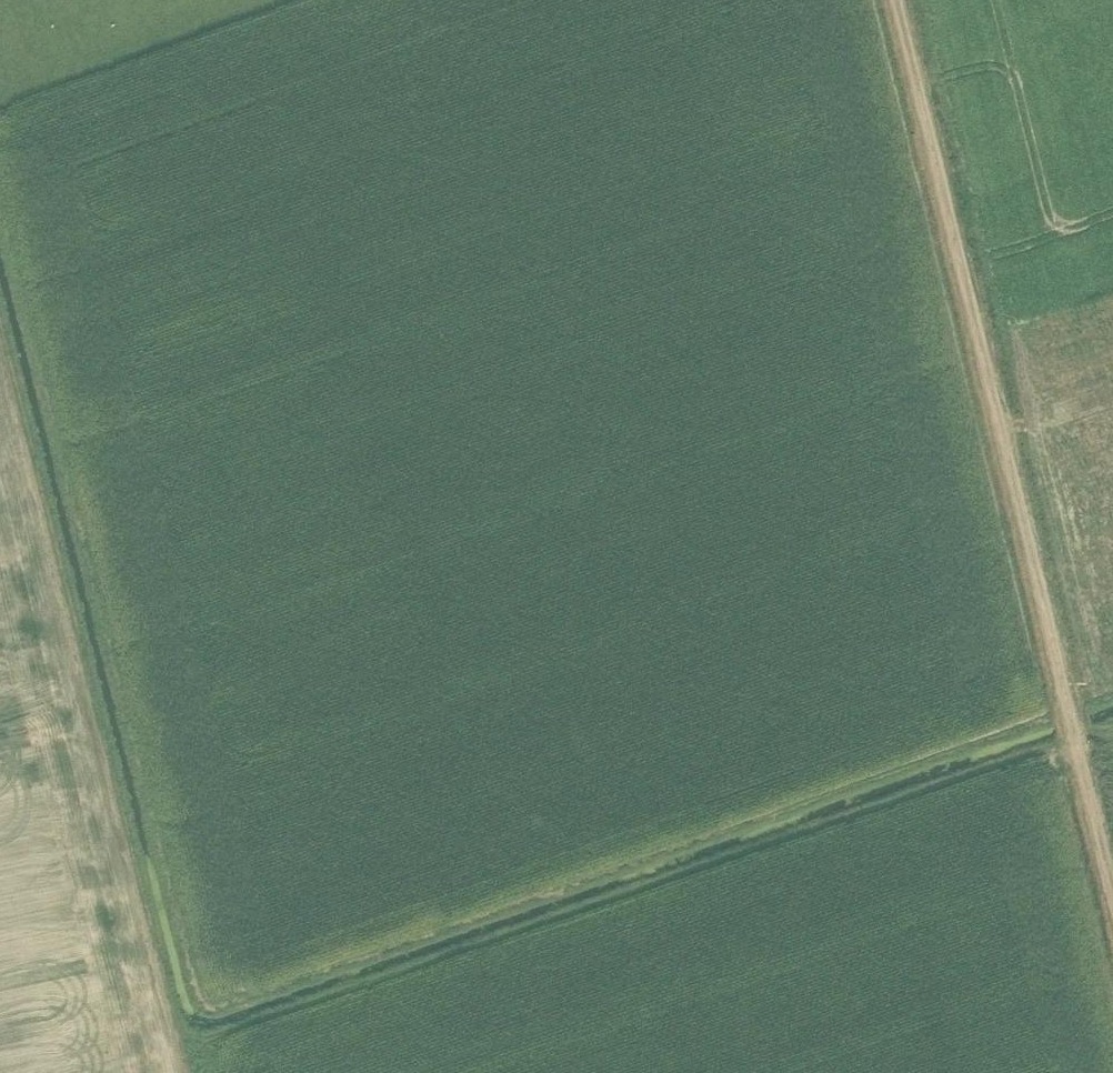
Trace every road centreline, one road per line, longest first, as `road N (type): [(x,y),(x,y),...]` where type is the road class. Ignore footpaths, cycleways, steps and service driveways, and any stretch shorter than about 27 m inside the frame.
road 1 (track): [(891,0),(1112,886)]

